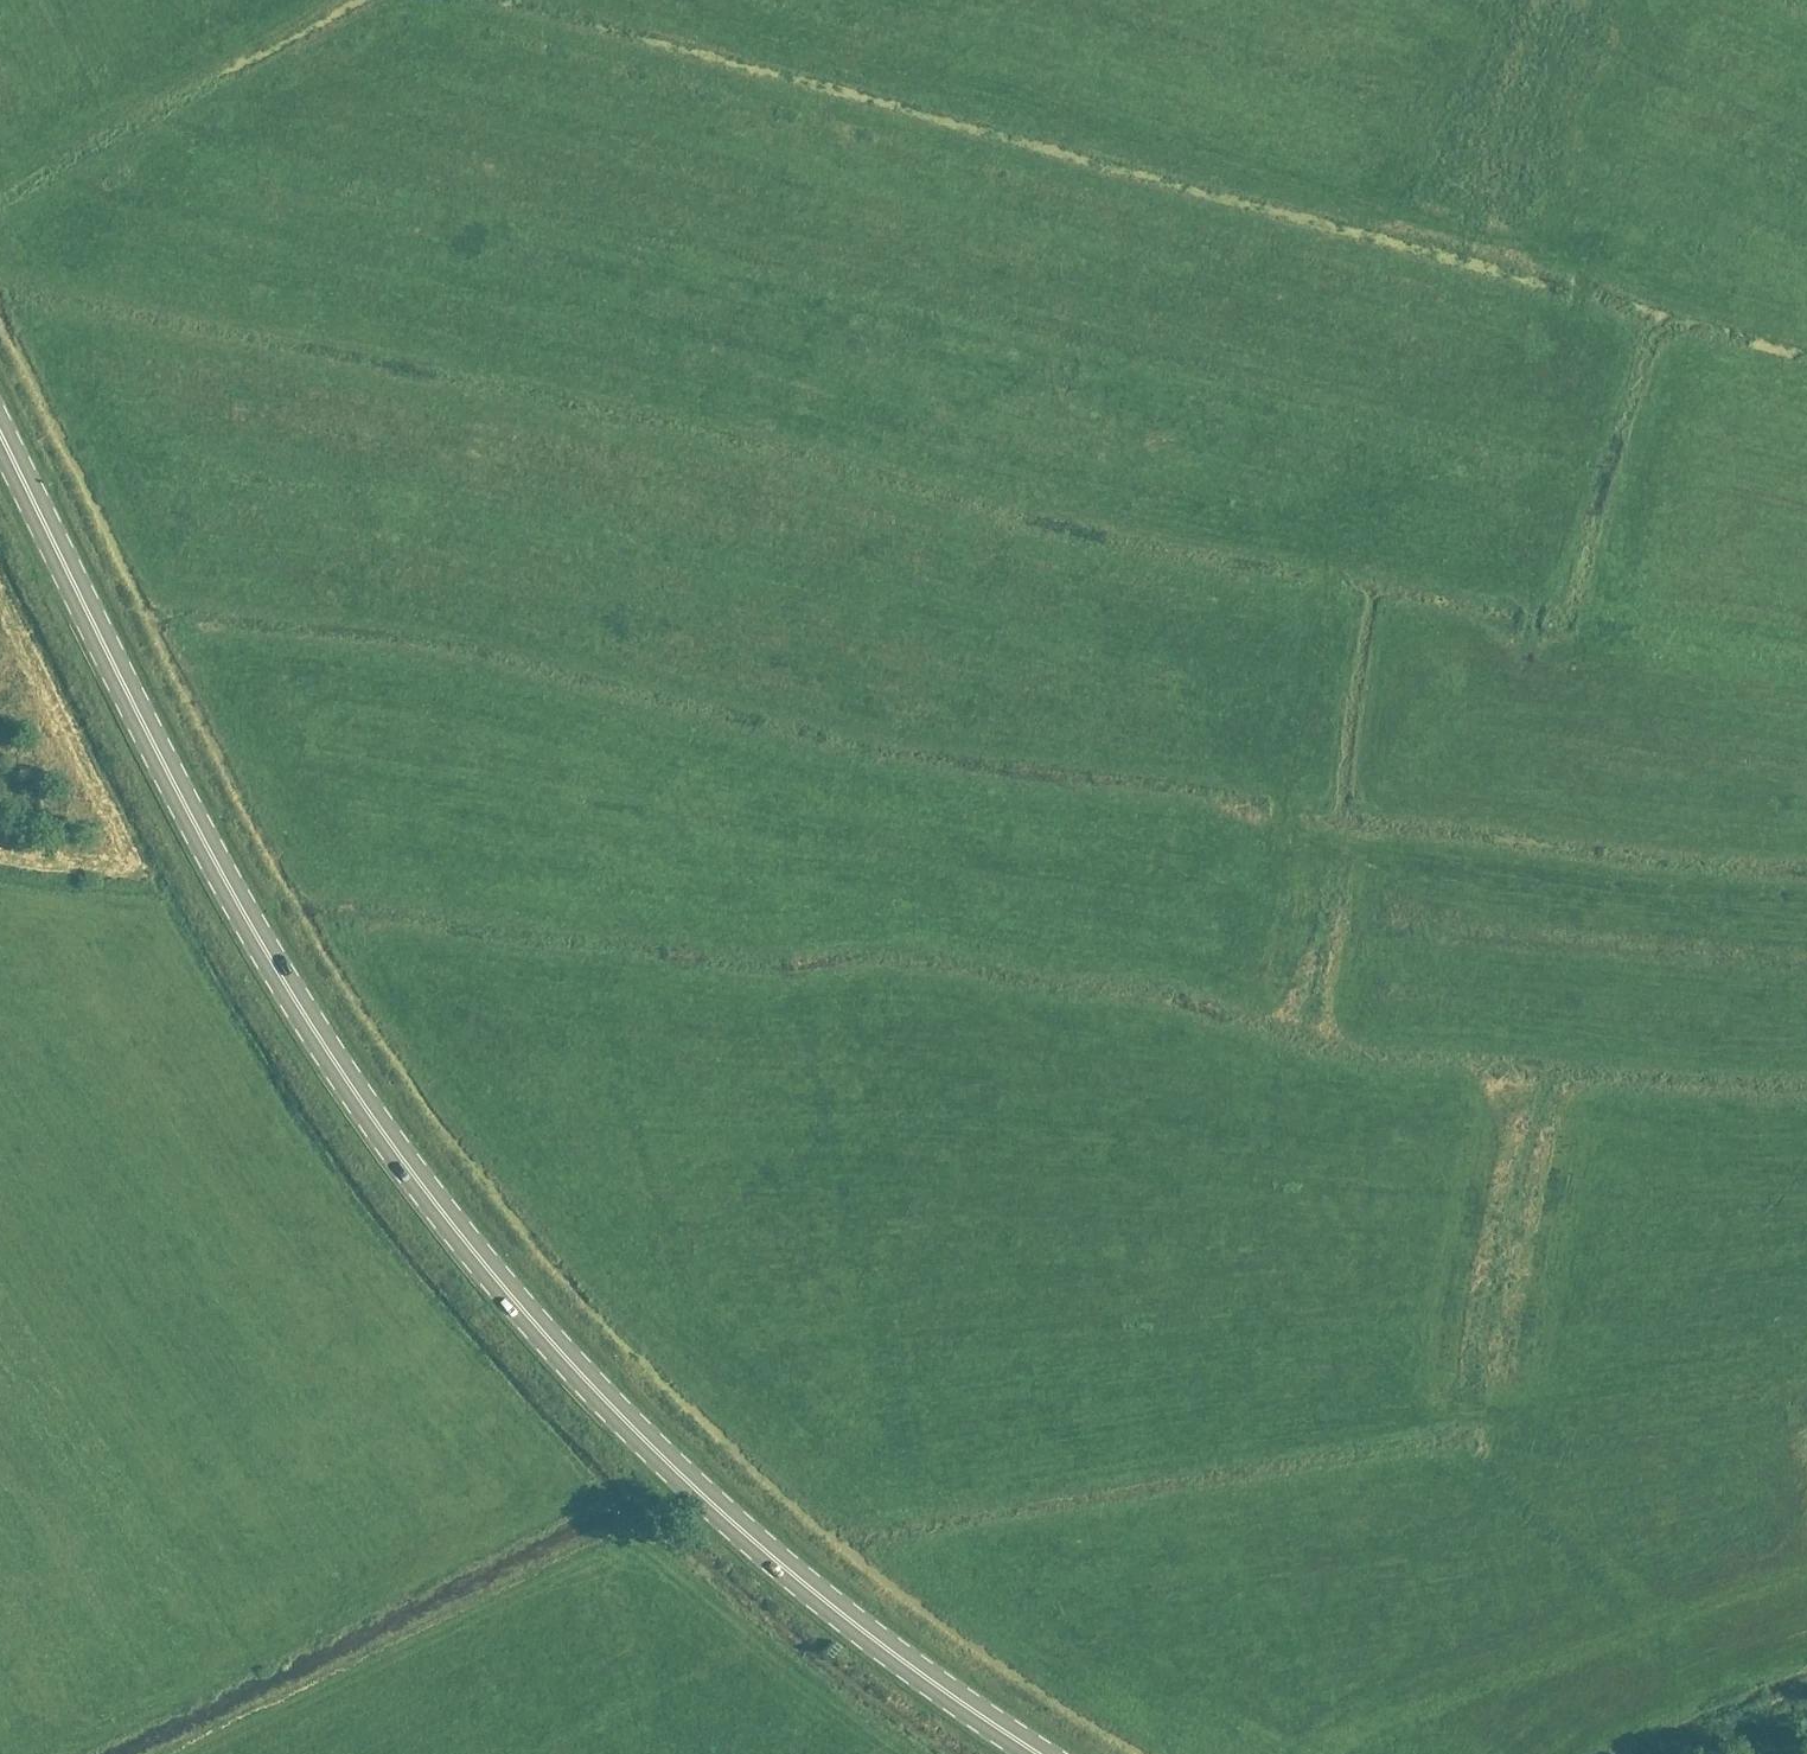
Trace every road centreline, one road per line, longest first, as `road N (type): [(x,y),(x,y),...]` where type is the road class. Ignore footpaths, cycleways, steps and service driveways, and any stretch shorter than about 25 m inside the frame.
road 1 (secondary): [(0,435),(268,954),(459,1235),(607,1402),(710,1502),(902,1660),(1038,1753)]

